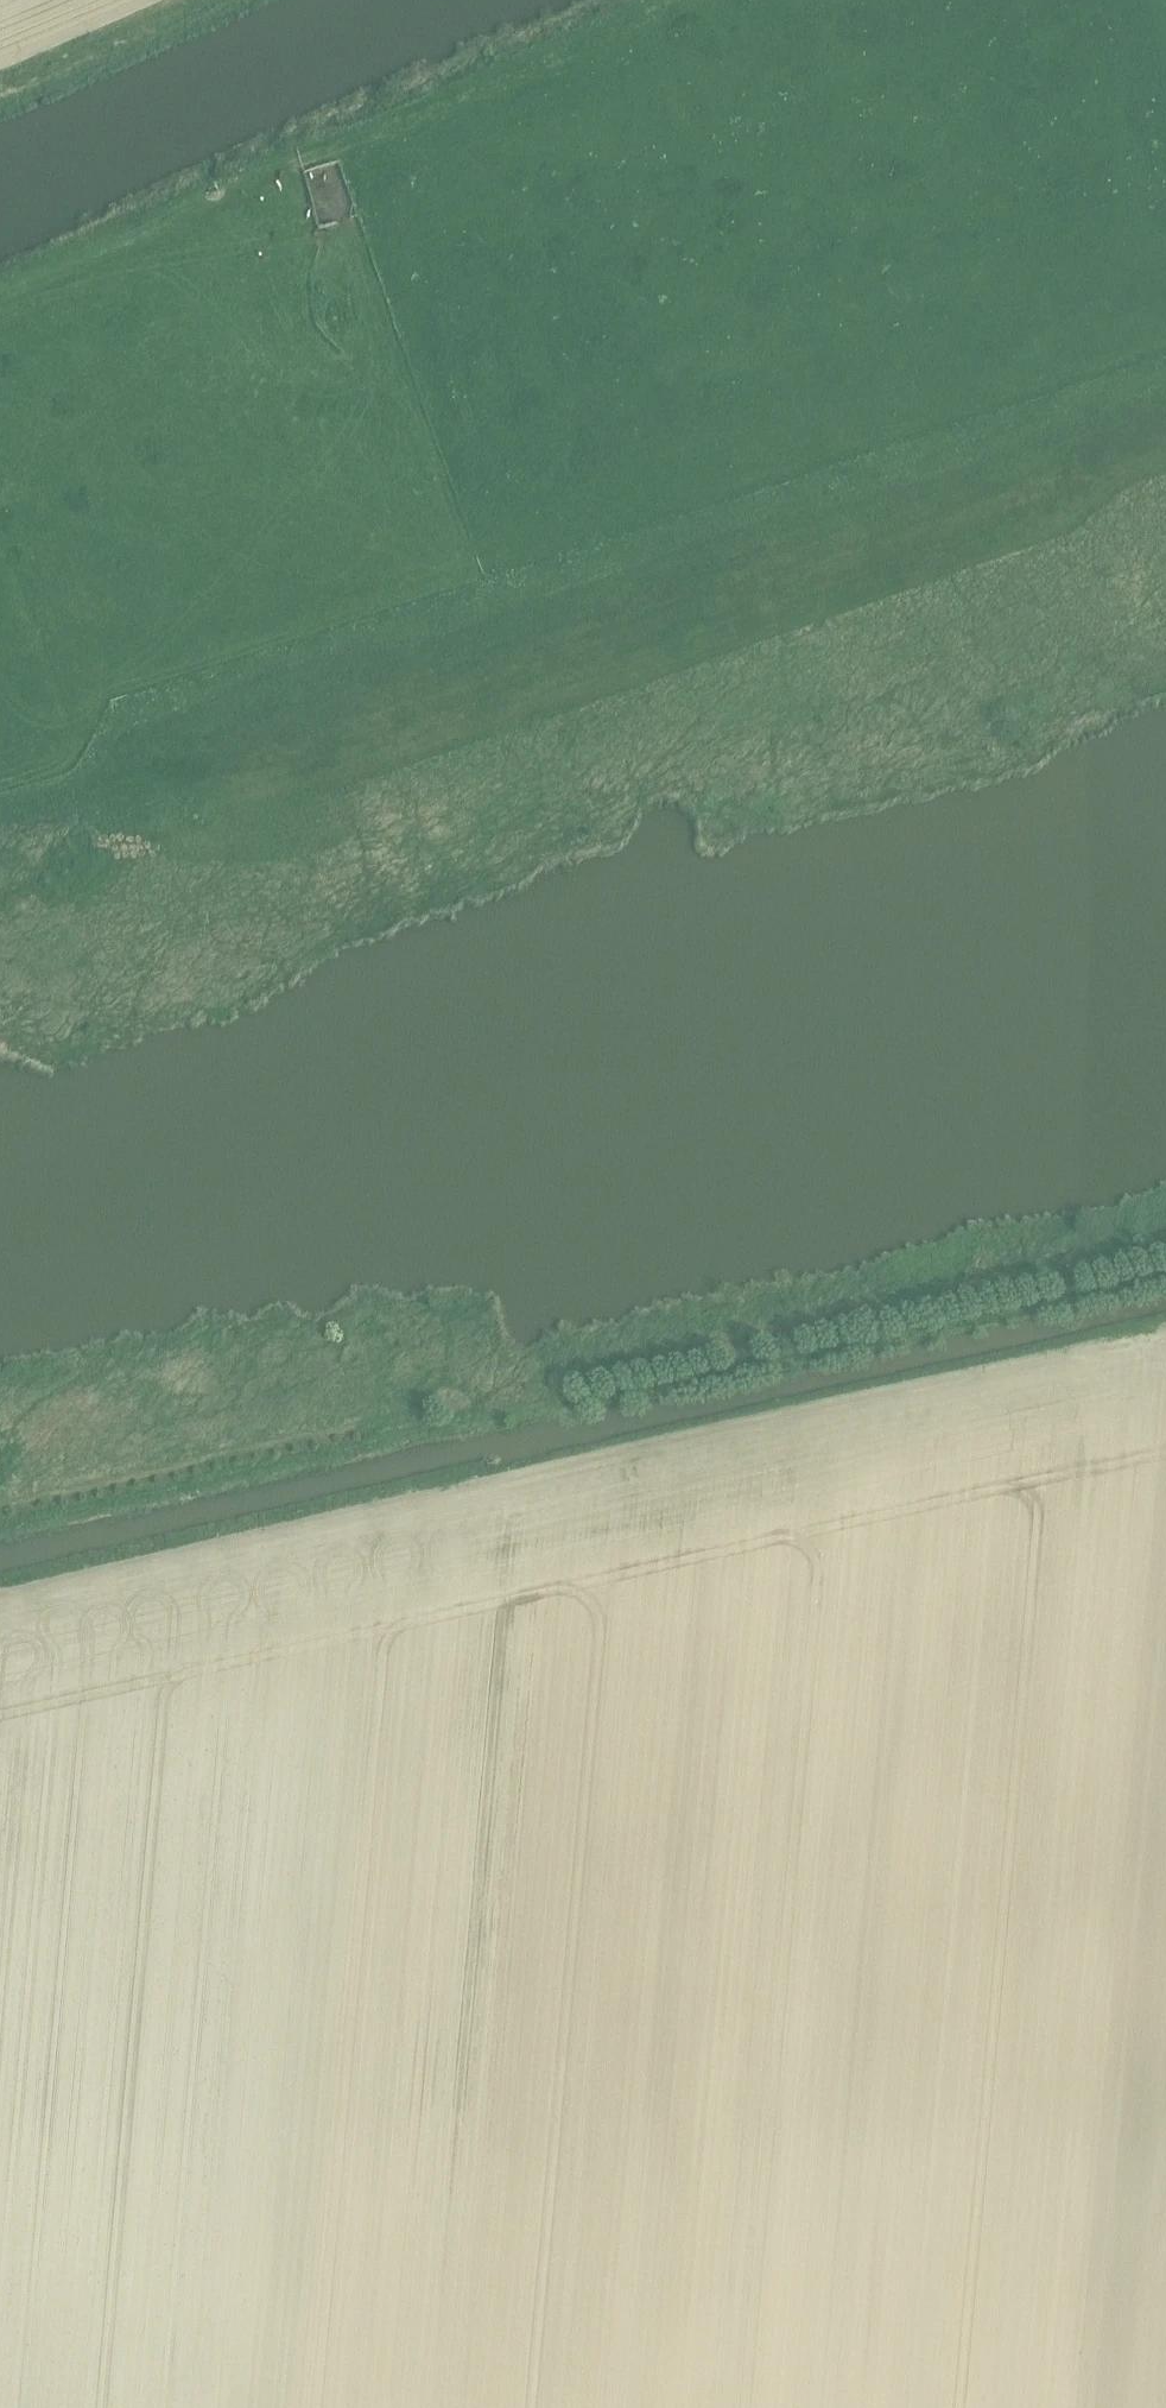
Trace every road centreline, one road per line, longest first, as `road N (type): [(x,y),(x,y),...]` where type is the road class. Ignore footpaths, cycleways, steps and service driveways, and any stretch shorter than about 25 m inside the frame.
road 1 (track): [(0,294),(149,236),(669,0)]

